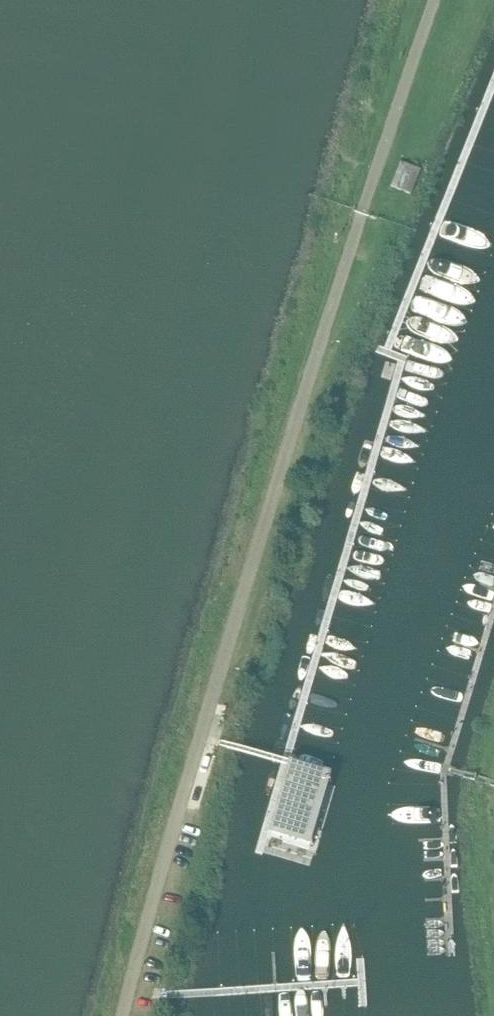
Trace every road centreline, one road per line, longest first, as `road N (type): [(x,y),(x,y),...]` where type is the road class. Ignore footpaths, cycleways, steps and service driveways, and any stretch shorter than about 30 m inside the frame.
road 1 (unclassified): [(361,213),(432,0)]

